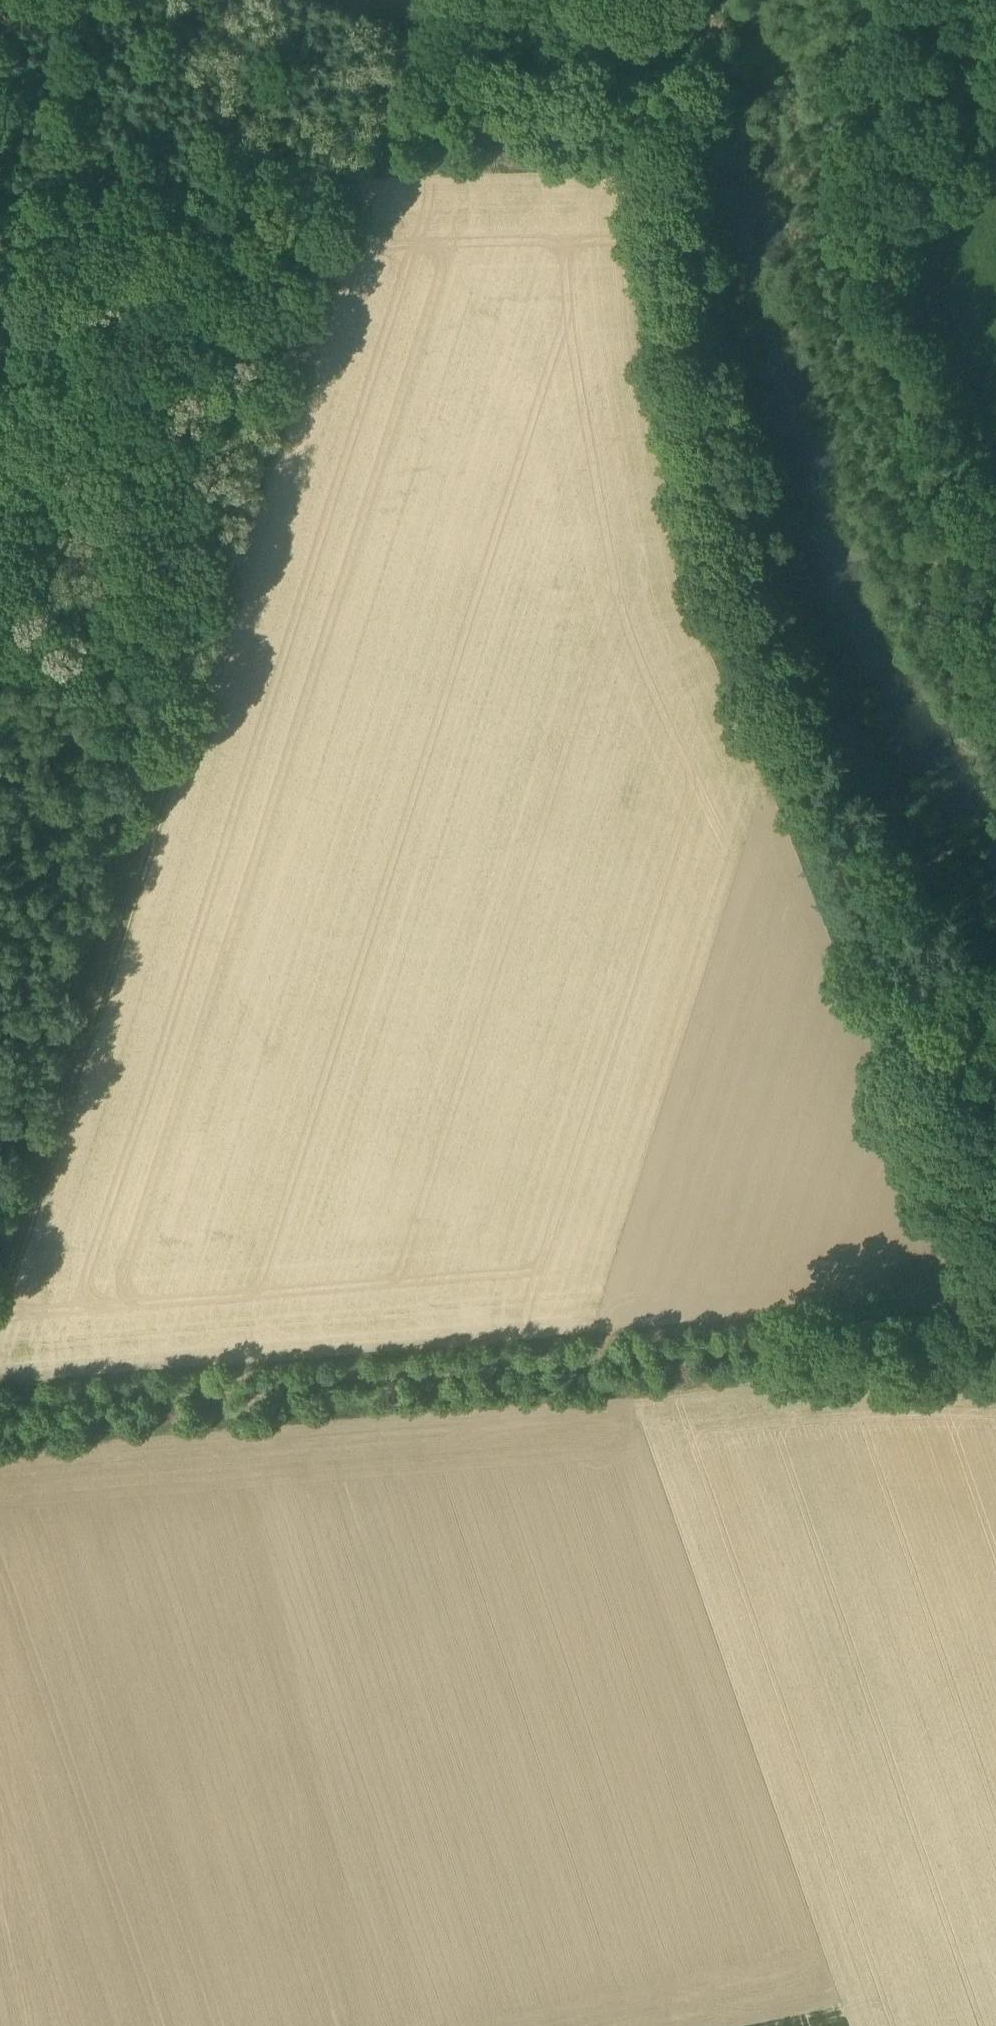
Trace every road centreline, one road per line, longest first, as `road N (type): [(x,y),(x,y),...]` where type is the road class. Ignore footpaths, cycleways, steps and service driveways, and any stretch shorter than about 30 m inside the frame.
road 1 (track): [(416,0),(345,193),(119,954),(0,1296)]

